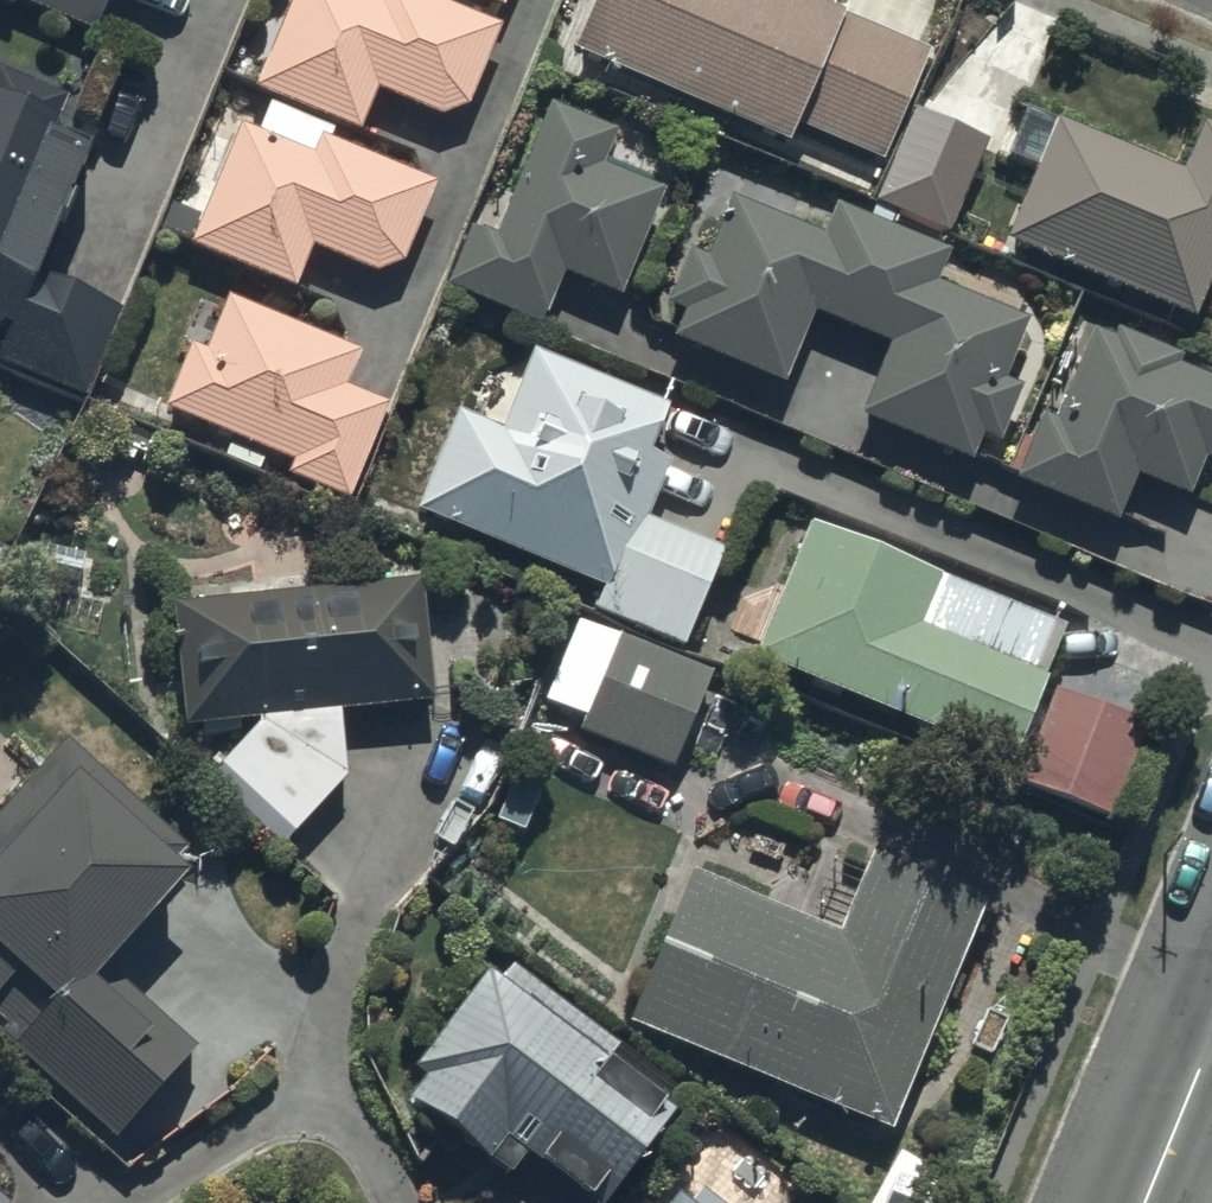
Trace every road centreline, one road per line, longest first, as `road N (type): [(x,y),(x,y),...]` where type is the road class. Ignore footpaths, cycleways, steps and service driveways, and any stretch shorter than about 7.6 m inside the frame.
road 1 (tertiary): [(1146,1202),(1211,1044)]

